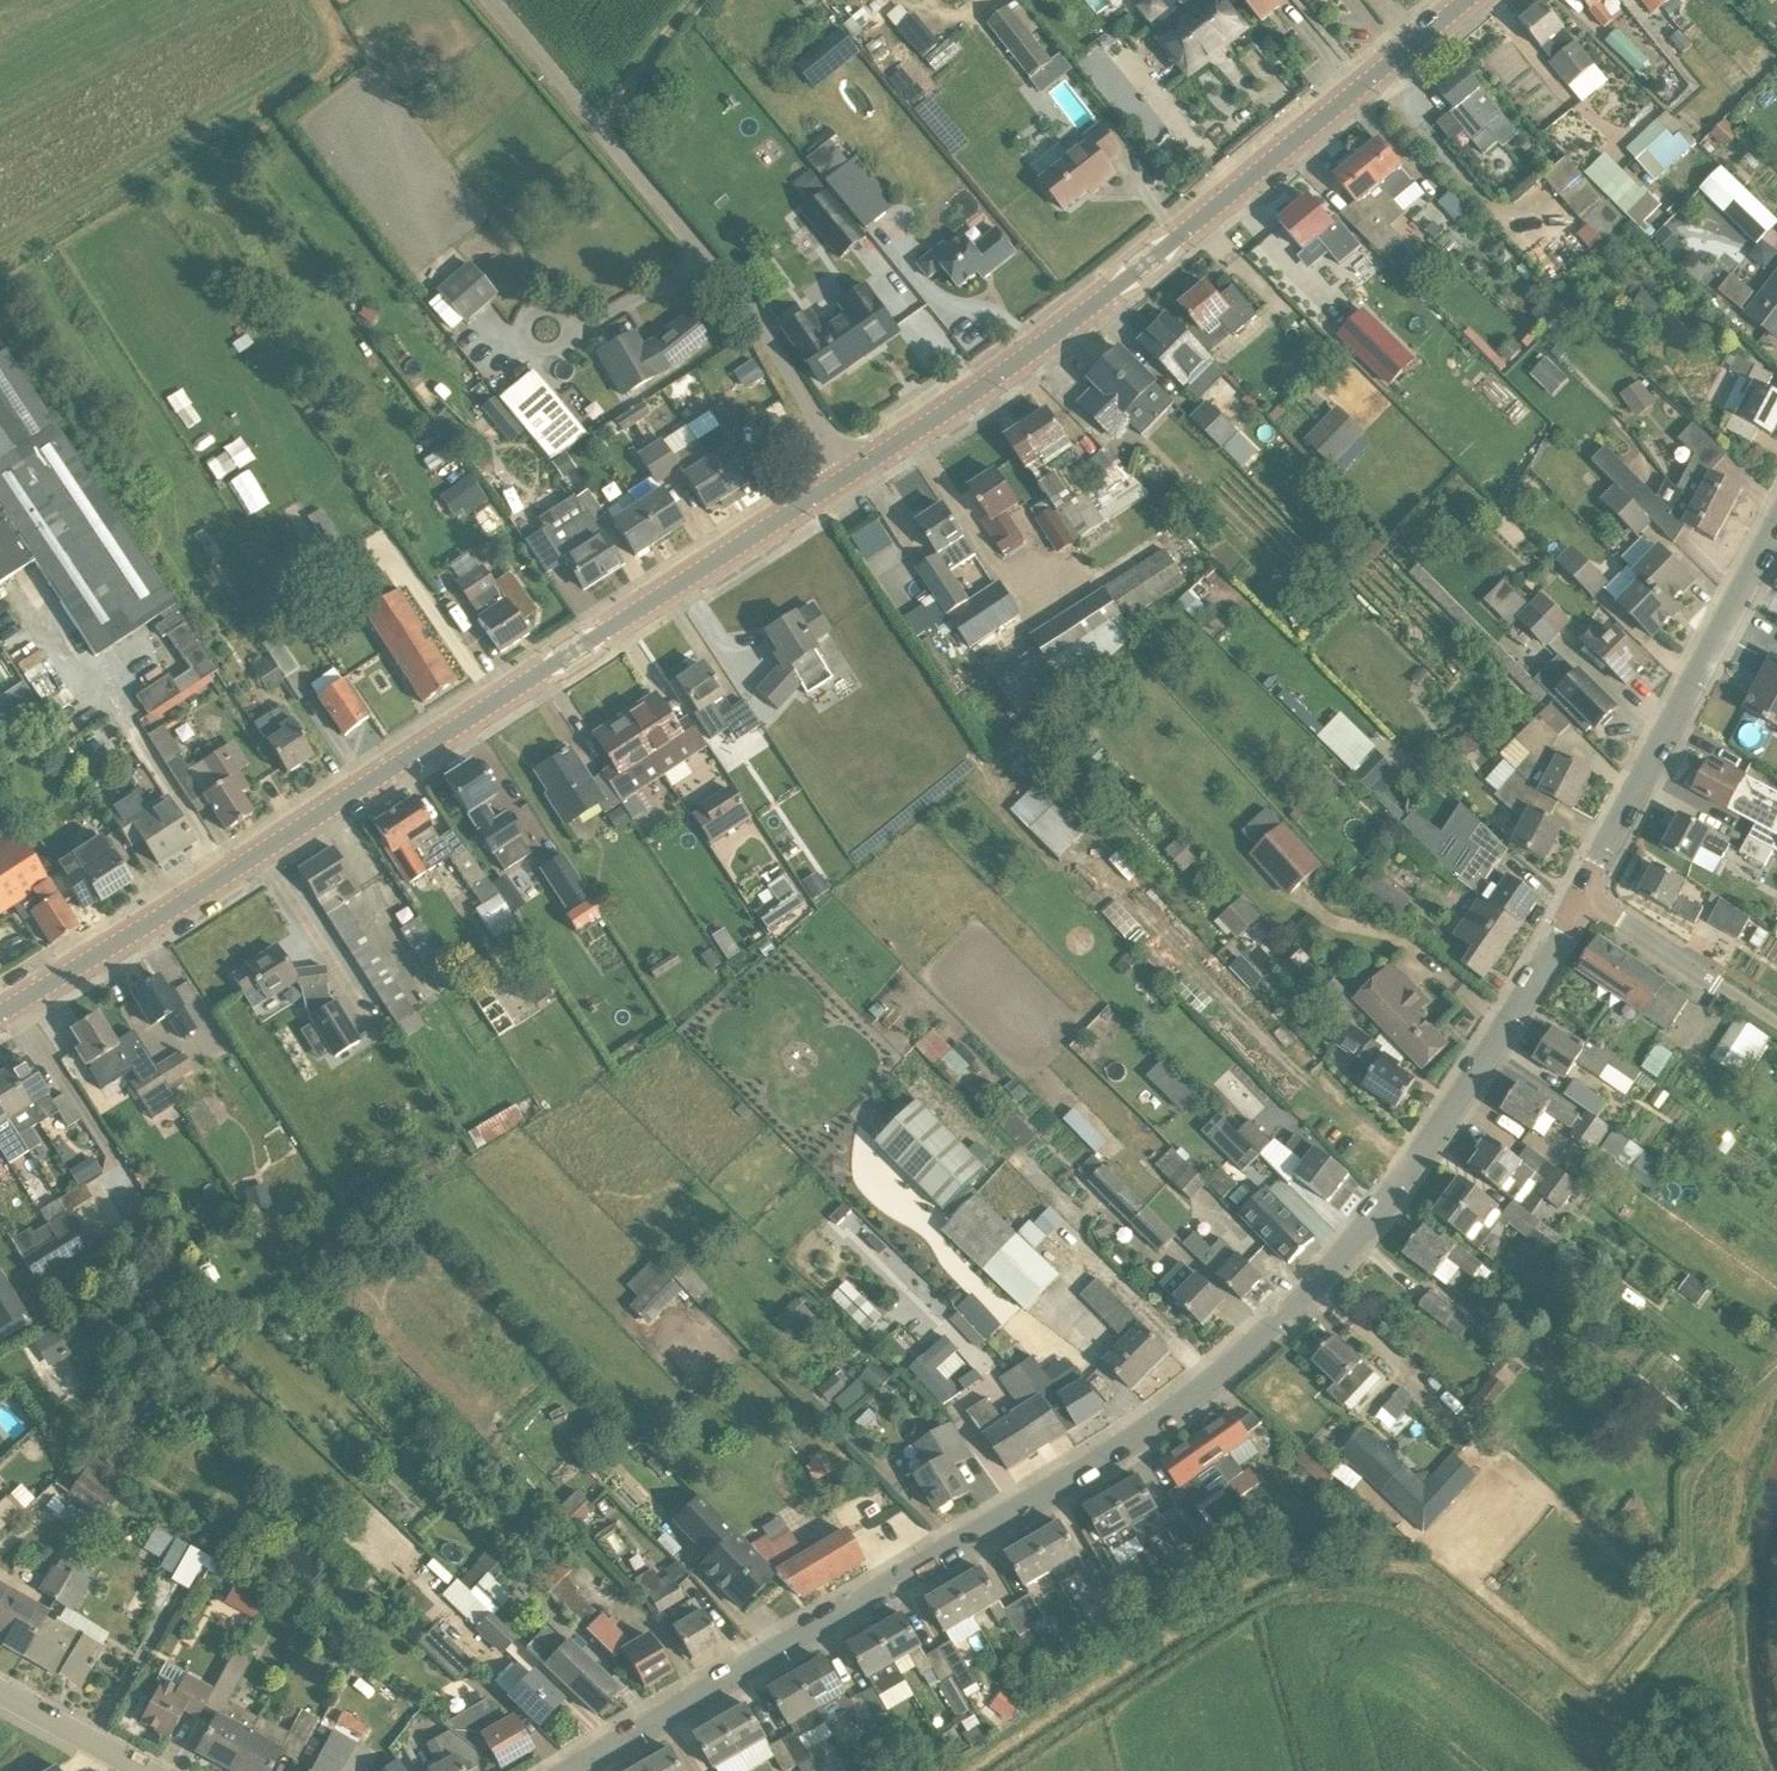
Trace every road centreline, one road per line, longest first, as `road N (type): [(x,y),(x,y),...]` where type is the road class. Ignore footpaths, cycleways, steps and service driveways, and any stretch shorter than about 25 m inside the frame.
road 1 (residential): [(573,1770),(1149,1433),(1248,1355),(1418,1161),(1517,1014),(1580,901)]
road 2 (unclassified): [(0,1015),(849,474)]
road 3 (unclassified): [(849,474),(1041,346),(1468,0)]
road 4 (unclassified): [(849,474),(757,318),(494,0)]
road 5 (unclassified): [(1580,901),(1776,532)]
road 6 (residential): [(144,1770),(0,1690)]
road 7 (residential): [(1716,985),(1580,901)]

